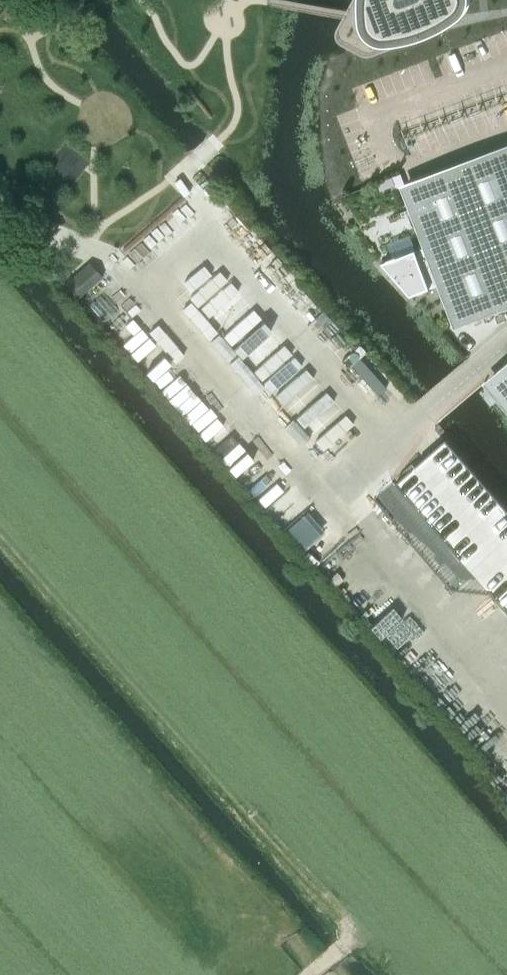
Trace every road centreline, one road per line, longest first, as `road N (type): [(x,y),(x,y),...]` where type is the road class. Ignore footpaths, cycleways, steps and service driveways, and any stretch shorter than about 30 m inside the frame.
road 1 (track): [(312,974),(355,934),(0,531)]

